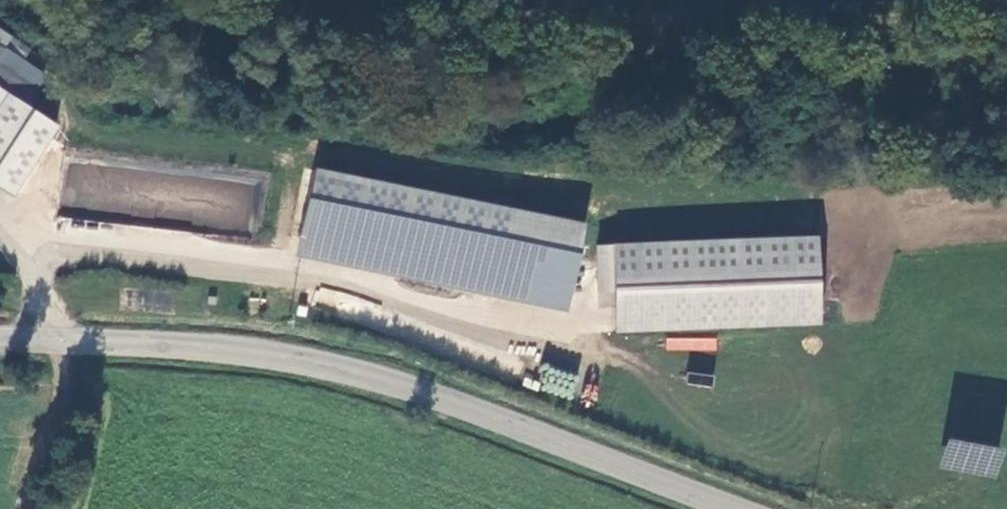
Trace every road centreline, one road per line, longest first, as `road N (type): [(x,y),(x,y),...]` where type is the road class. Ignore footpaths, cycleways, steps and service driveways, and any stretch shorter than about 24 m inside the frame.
road 1 (tertiary): [(740,508),(419,390),(316,361),(230,346),(0,334)]
road 2 (track): [(310,0),(454,17),(705,23),(1006,11)]

